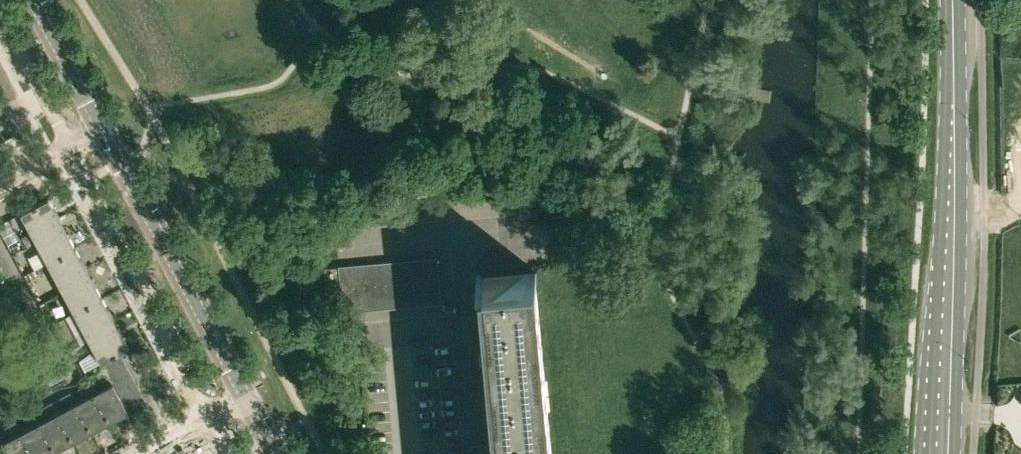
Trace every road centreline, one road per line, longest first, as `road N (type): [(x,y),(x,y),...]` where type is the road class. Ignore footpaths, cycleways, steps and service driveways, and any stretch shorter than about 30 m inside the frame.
road 1 (secondary): [(941,453),(952,0)]
road 2 (tertiary): [(248,398),(97,124)]
road 3 (residential): [(70,145),(146,288),(150,313),(211,416)]
road 4 (residential): [(0,14),(70,145)]
road 5 (tertiary): [(97,124),(32,0)]

